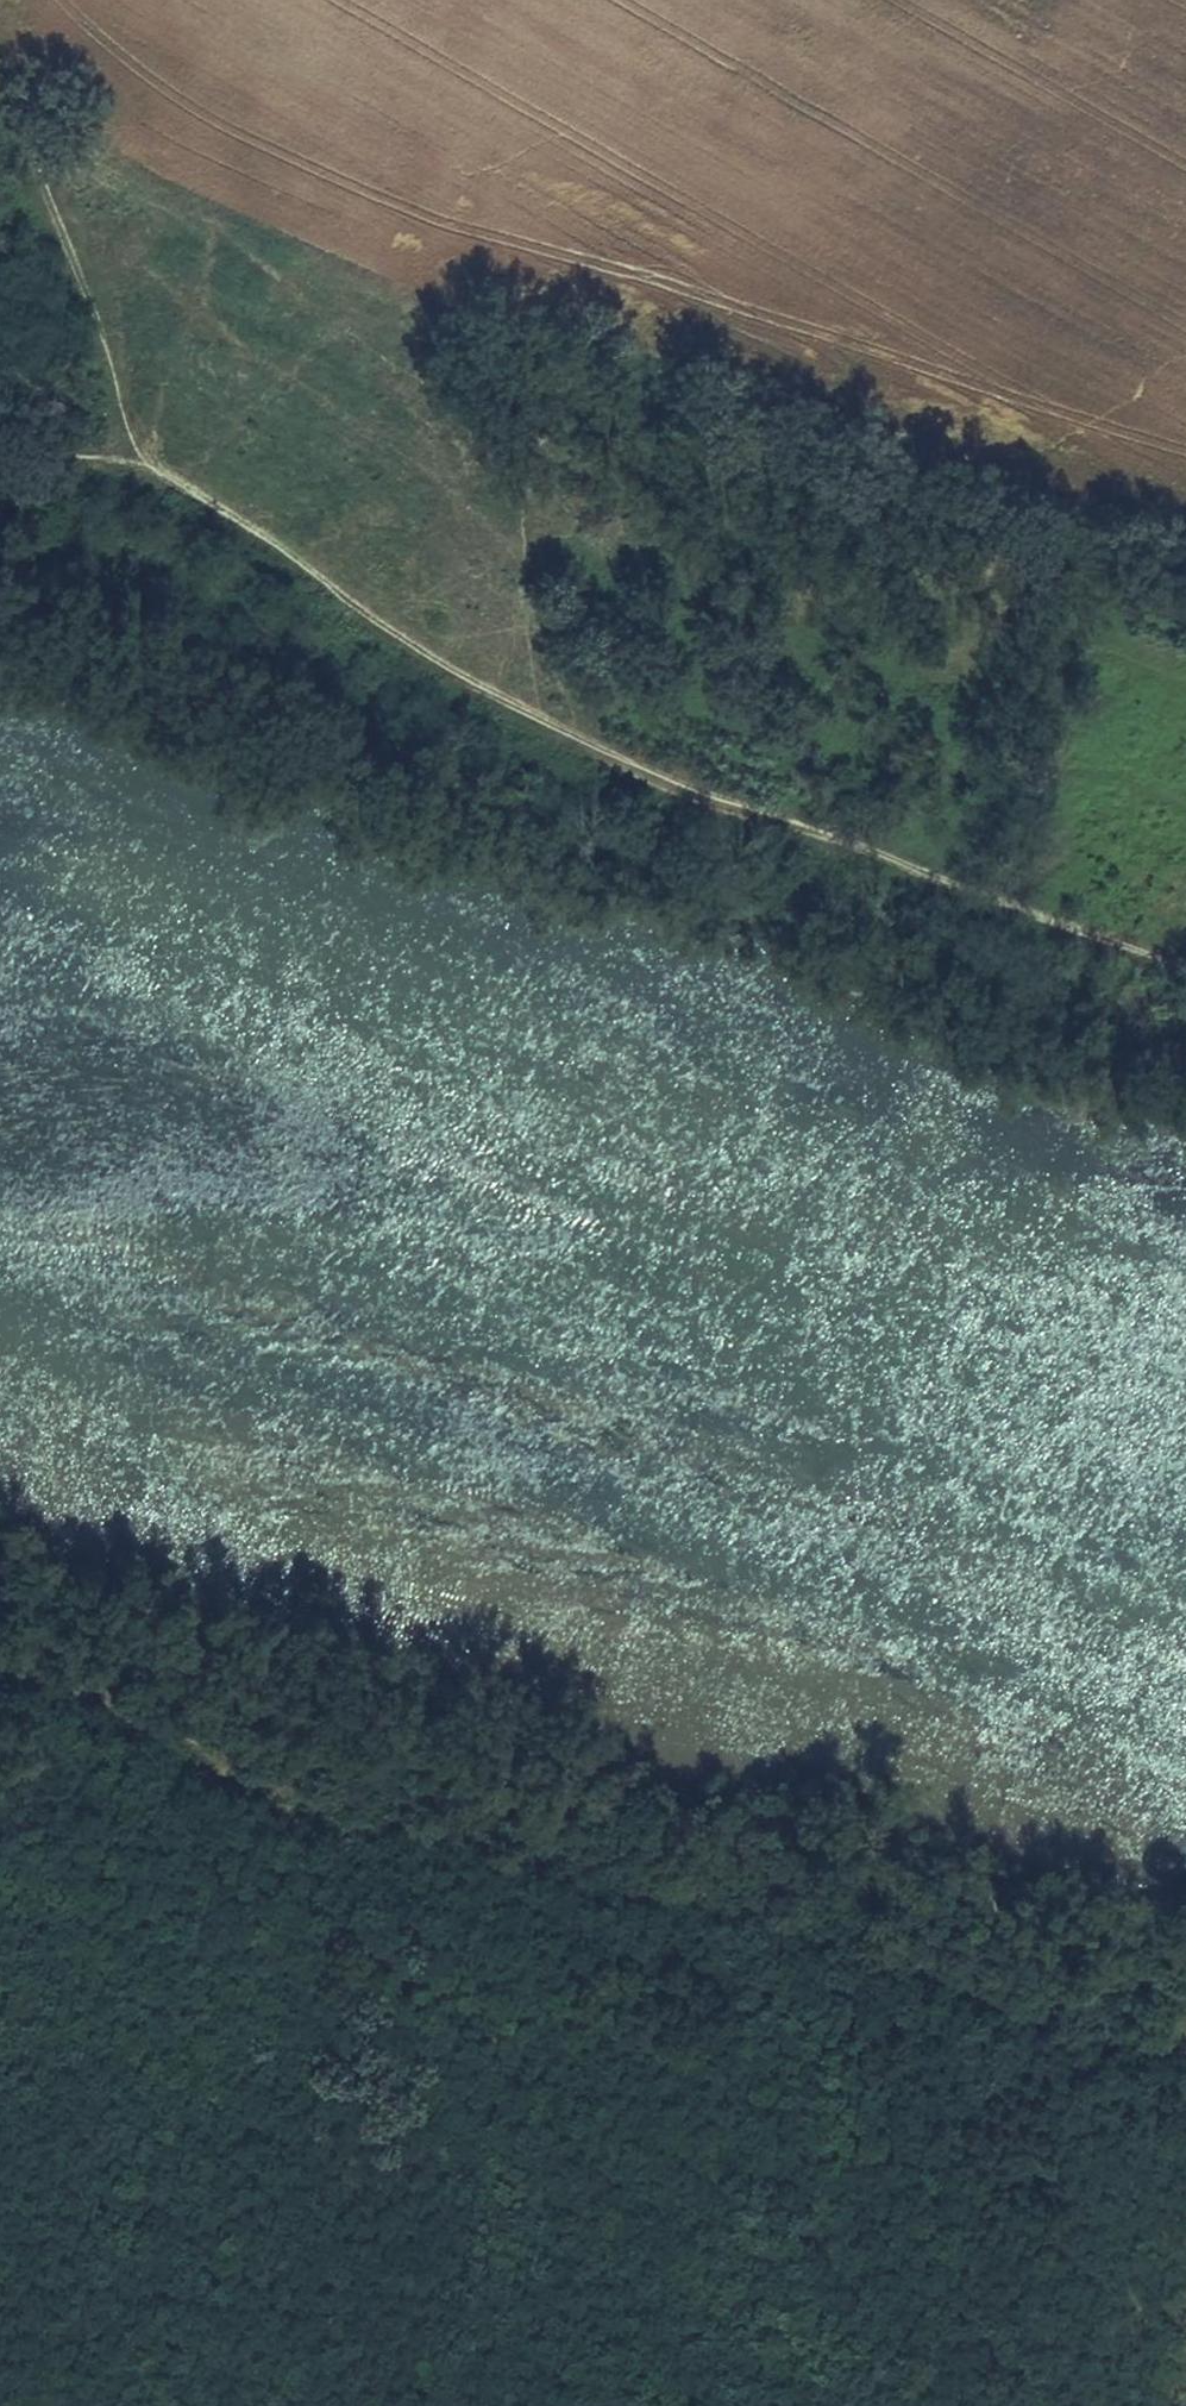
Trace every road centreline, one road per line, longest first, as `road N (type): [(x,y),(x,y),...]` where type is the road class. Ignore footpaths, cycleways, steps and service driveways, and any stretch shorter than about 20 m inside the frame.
road 1 (track): [(0,426),(96,461),(159,471),(415,646),(608,754),(700,795),(1185,961)]

